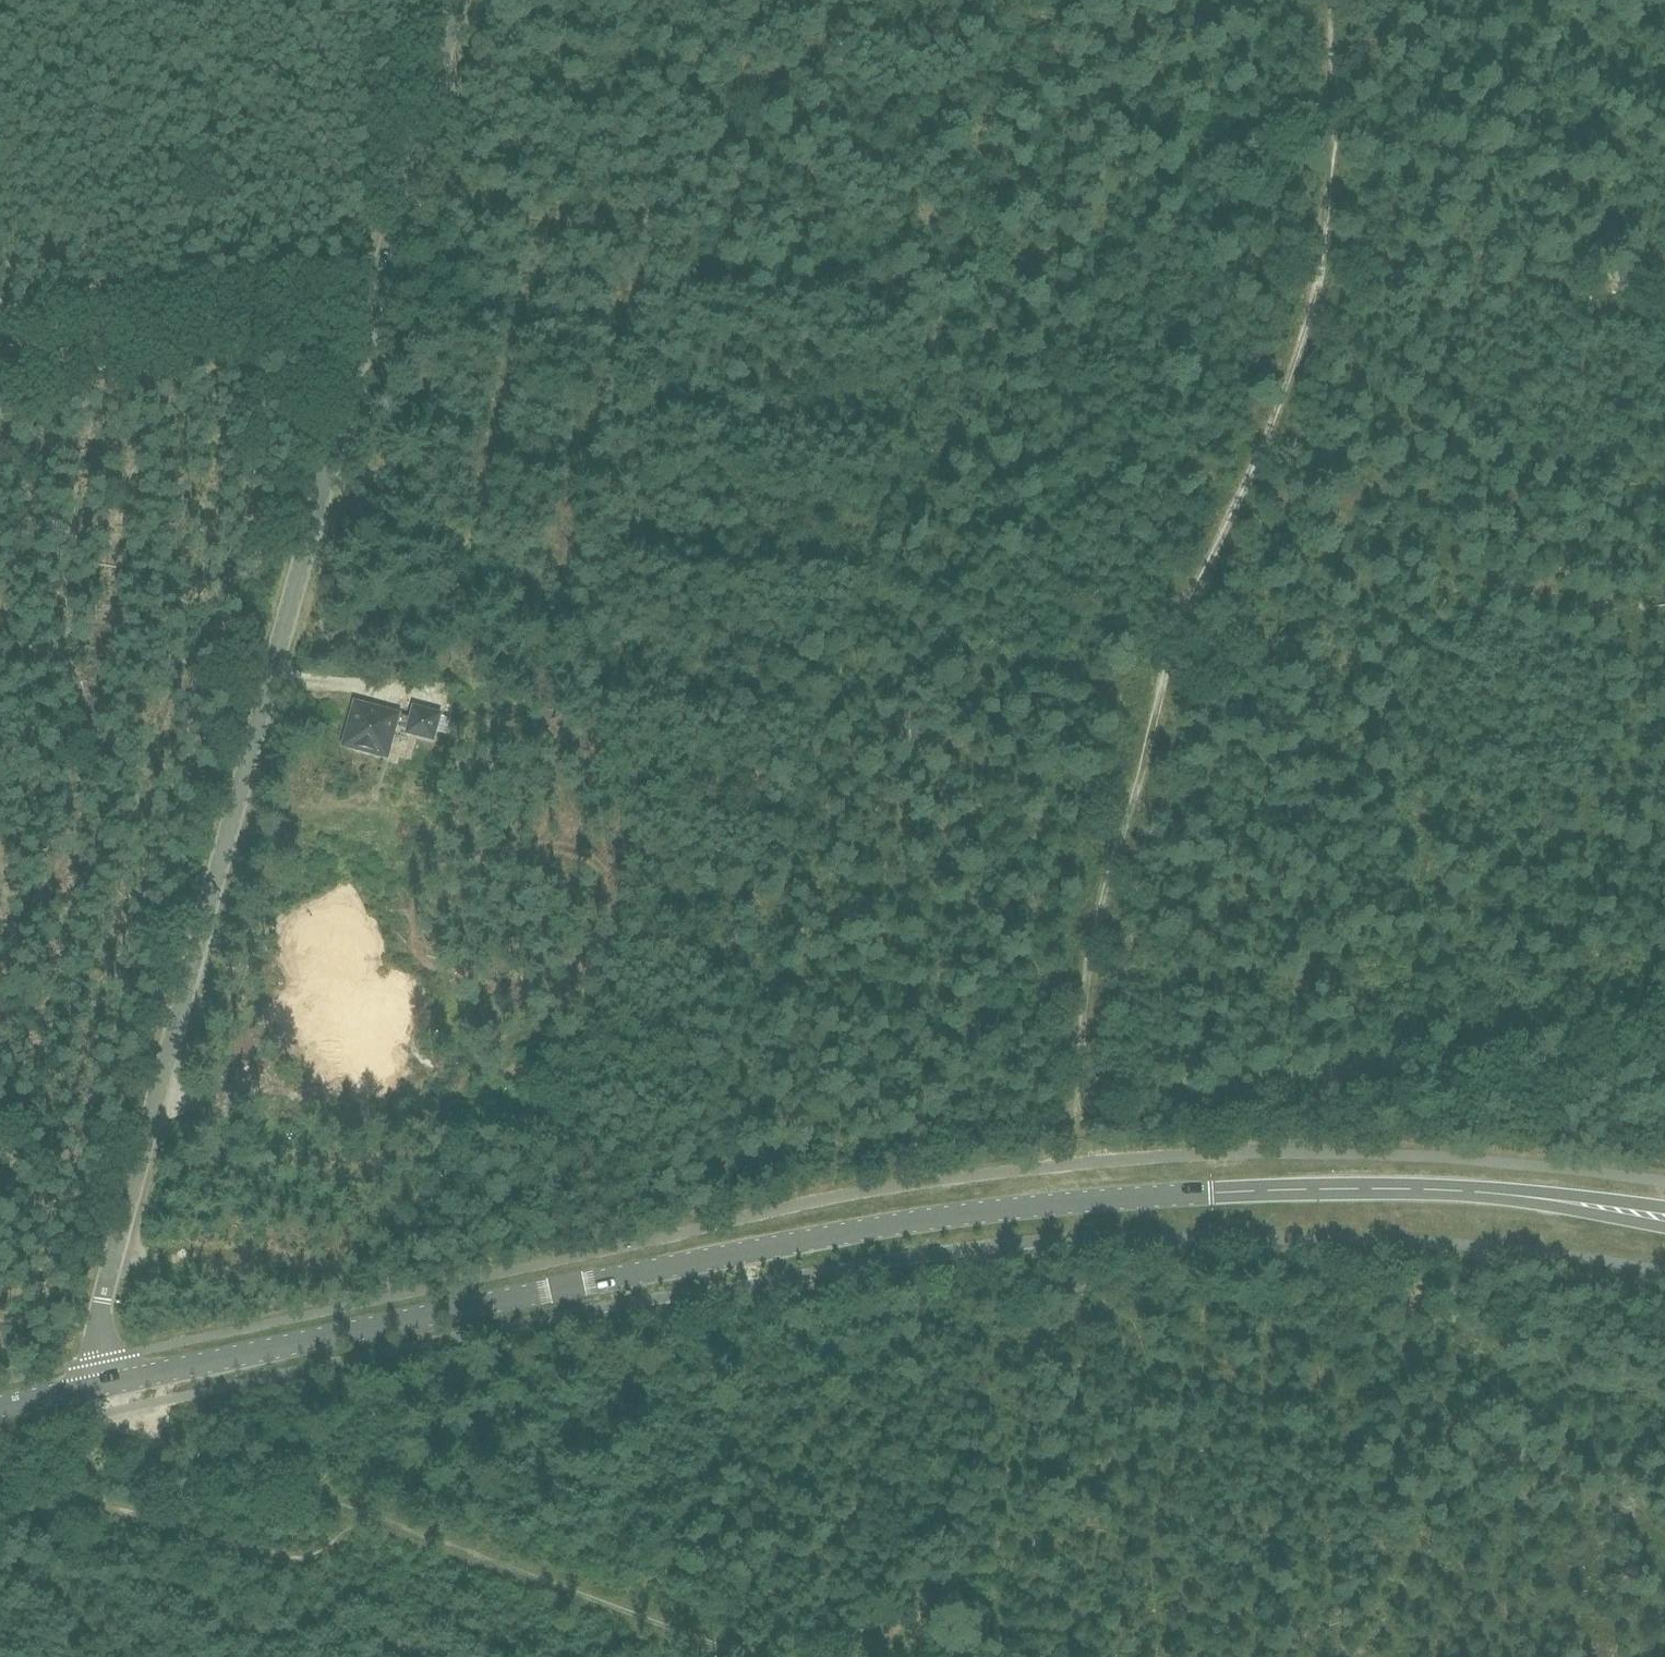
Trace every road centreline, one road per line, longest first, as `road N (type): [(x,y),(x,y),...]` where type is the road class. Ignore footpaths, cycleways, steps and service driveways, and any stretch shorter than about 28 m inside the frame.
road 1 (tertiary): [(107,1382),(752,1249),(988,1210),(1211,1190),(1403,1187),(1664,1215)]
road 2 (unclassified): [(107,1382),(102,1306),(456,0)]
road 3 (track): [(1080,1201),(1079,1009),(1093,926),(1171,637),(1264,440),(1312,303),(1336,110),(1332,0)]
road 4 (track): [(759,1656),(156,1430),(122,1409)]
road 5 (track): [(362,1509),(320,1553),(289,1557),(252,1553),(118,1508),(0,1507)]
road 6 (track): [(0,362),(319,306),(370,312)]

